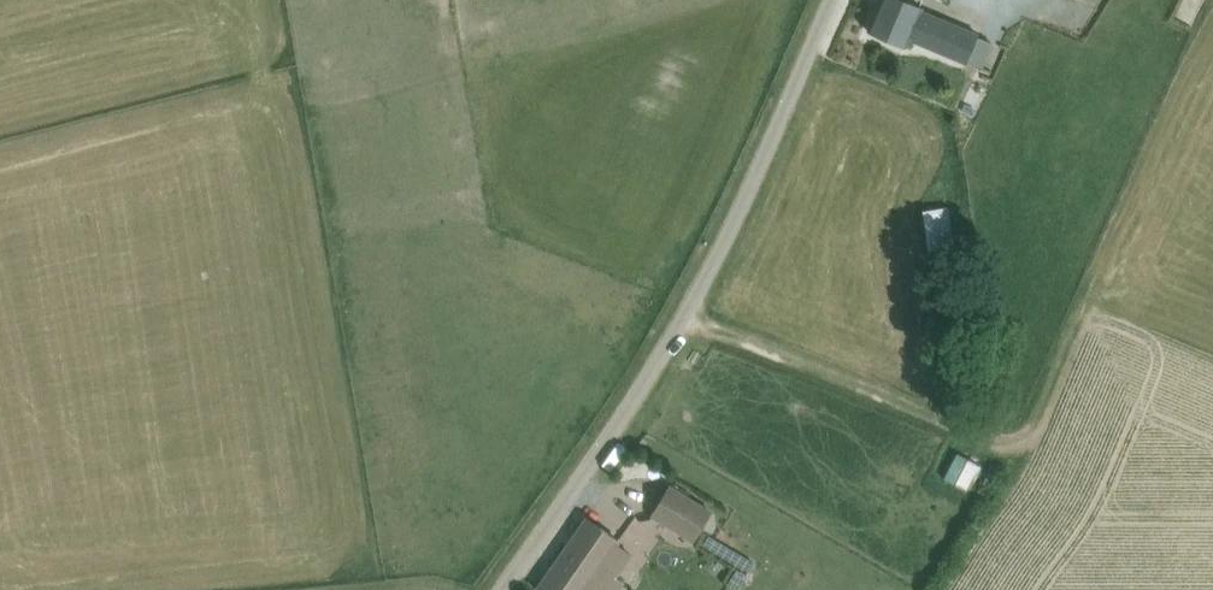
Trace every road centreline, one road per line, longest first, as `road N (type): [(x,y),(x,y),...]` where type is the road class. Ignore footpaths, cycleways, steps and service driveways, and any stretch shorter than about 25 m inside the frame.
road 1 (unclassified): [(503,589),(685,316),(828,0)]

